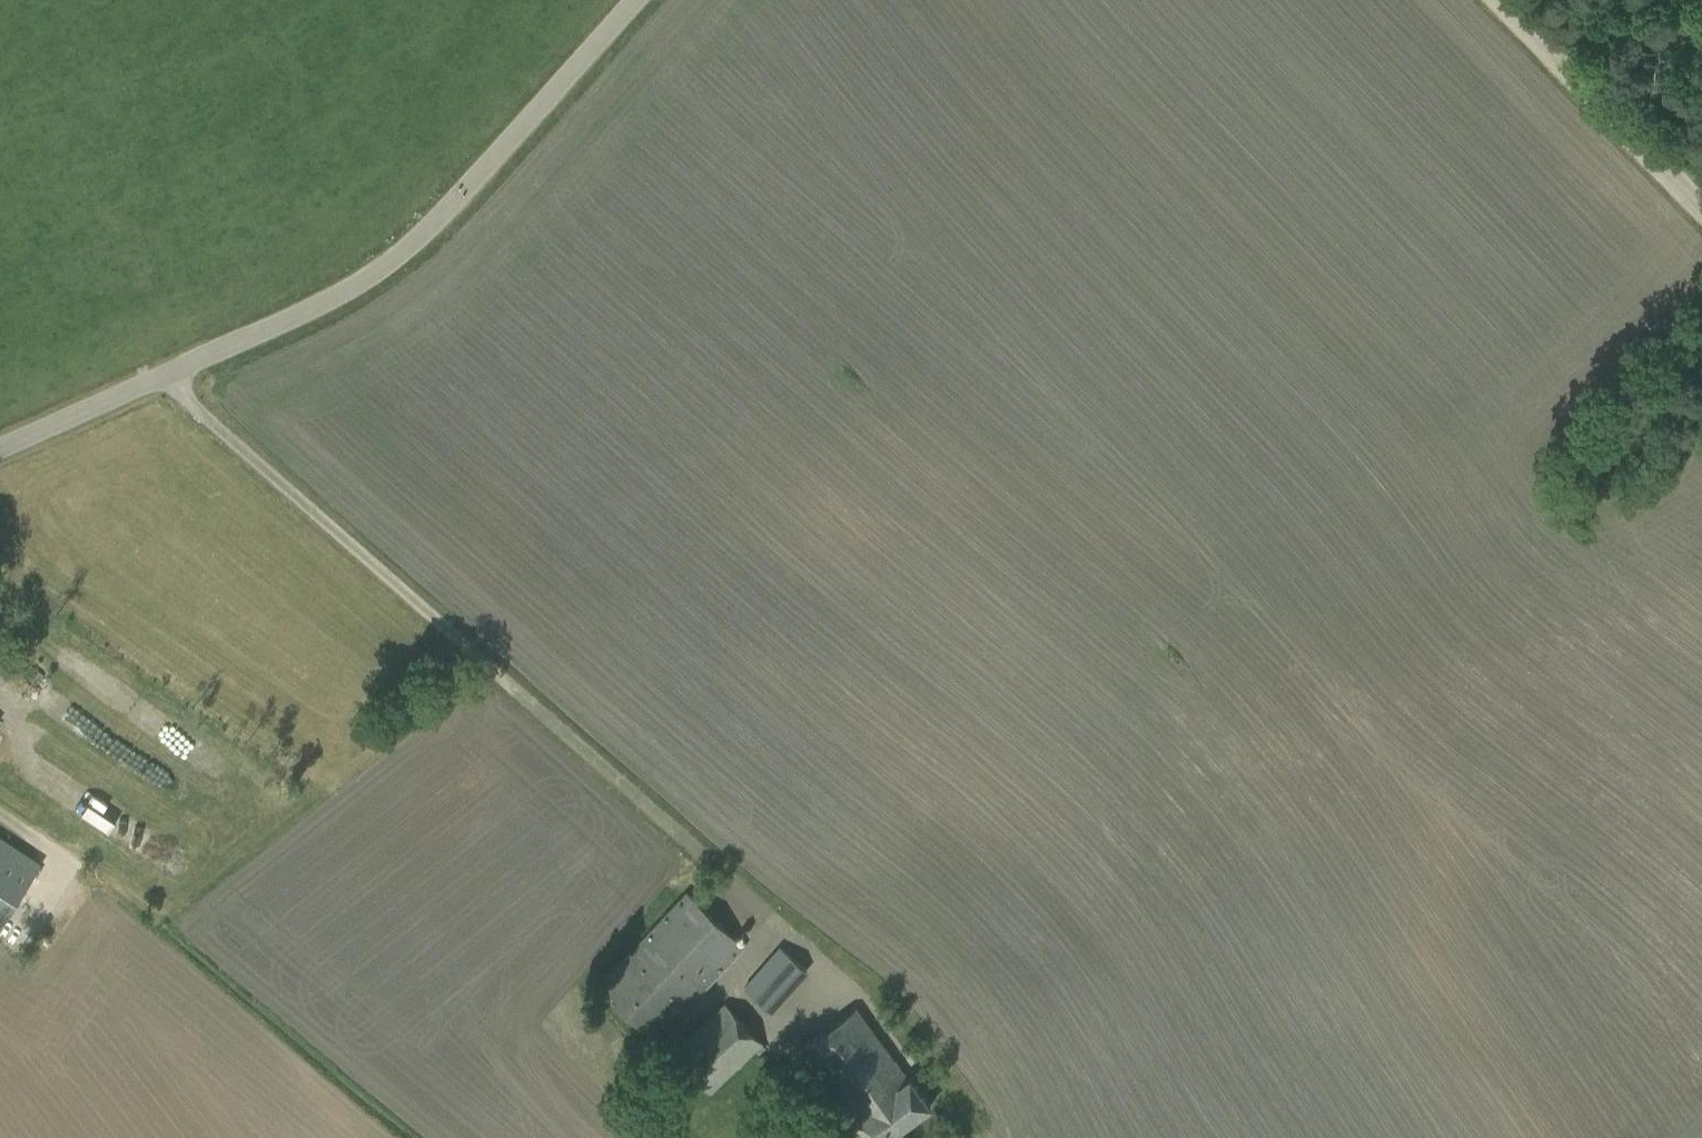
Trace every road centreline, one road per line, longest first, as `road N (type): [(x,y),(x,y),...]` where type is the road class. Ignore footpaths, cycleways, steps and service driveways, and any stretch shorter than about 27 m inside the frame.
road 1 (unclassified): [(631,0),(395,259),(360,284),(0,447)]
road 2 (unclassified): [(1701,209),(1500,0)]

